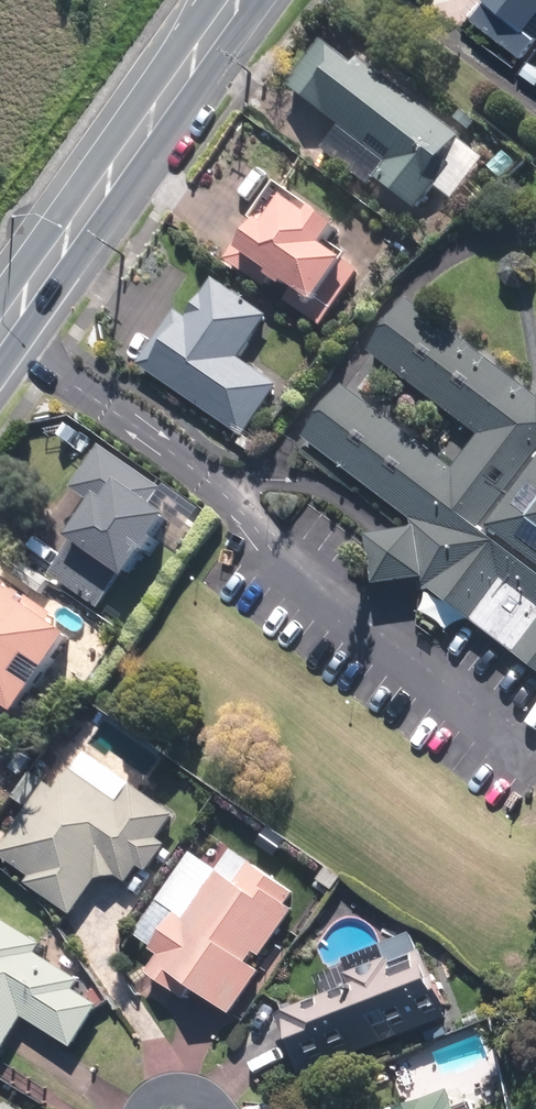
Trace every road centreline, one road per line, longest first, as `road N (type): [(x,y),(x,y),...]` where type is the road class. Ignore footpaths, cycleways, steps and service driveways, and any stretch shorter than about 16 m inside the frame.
road 1 (secondary): [(236,0),(0,300)]

